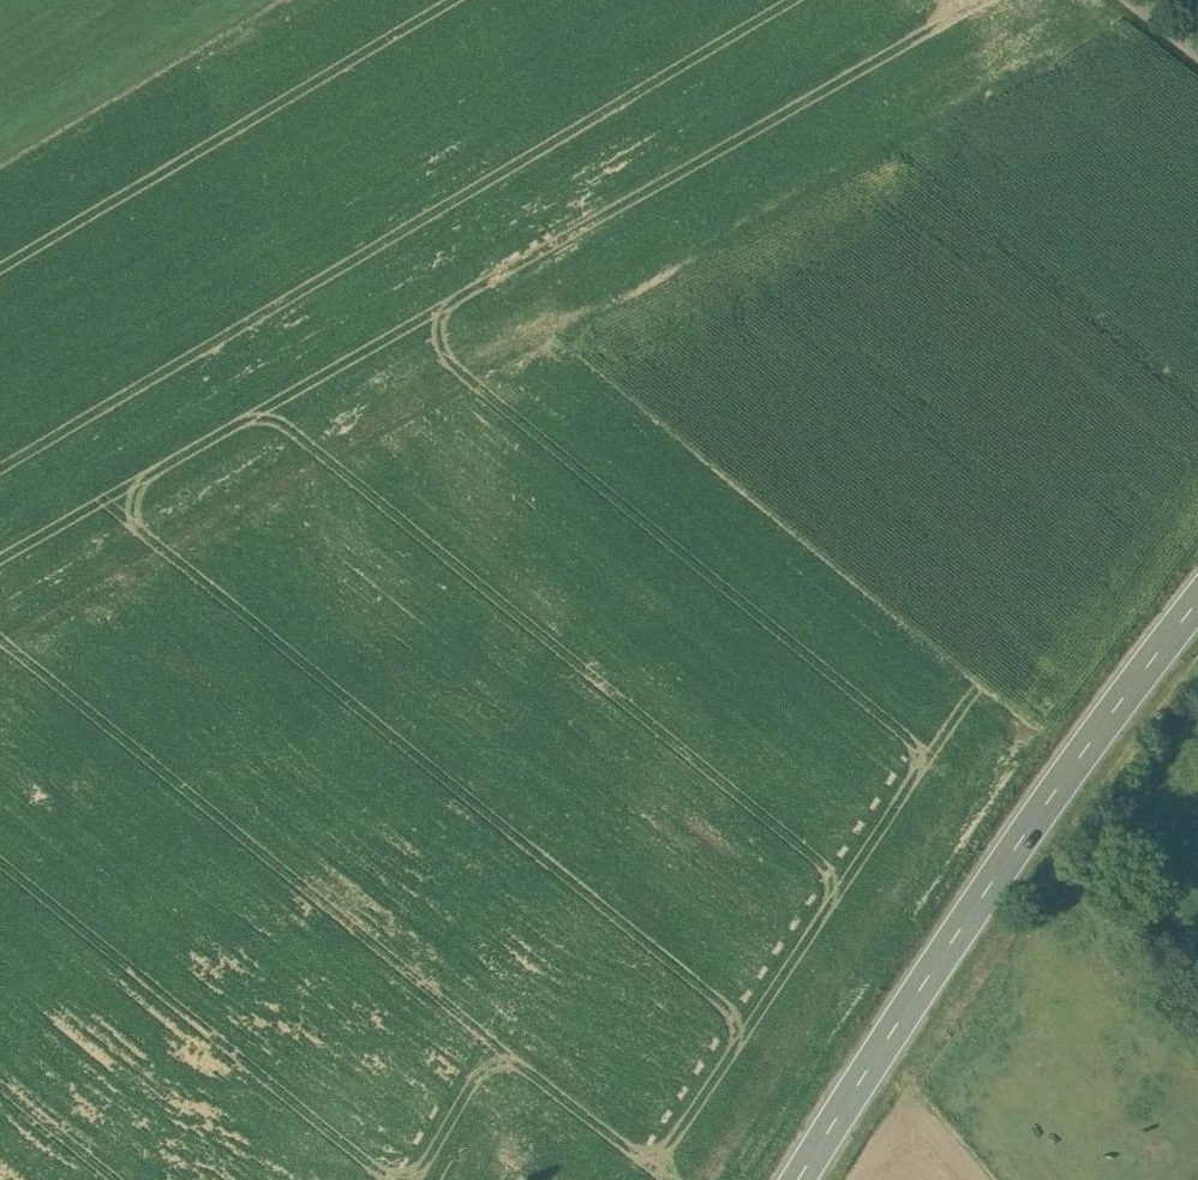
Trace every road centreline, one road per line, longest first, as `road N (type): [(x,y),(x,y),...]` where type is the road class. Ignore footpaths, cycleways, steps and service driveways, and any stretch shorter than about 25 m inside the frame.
road 1 (secondary): [(1197,600),(959,931),(797,1179)]

